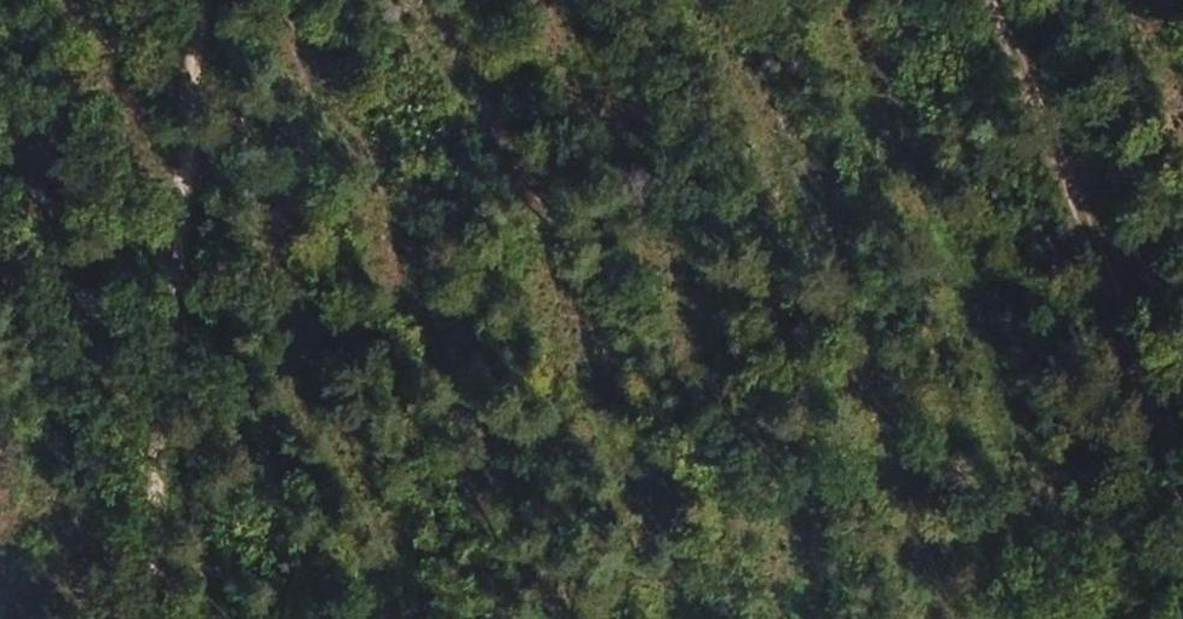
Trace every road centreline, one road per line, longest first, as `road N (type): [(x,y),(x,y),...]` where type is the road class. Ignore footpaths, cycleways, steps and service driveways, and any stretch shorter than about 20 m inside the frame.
road 1 (track): [(207,0),(142,618)]
road 2 (track): [(979,0),(1182,492)]
road 3 (track): [(676,0),(1182,91)]

